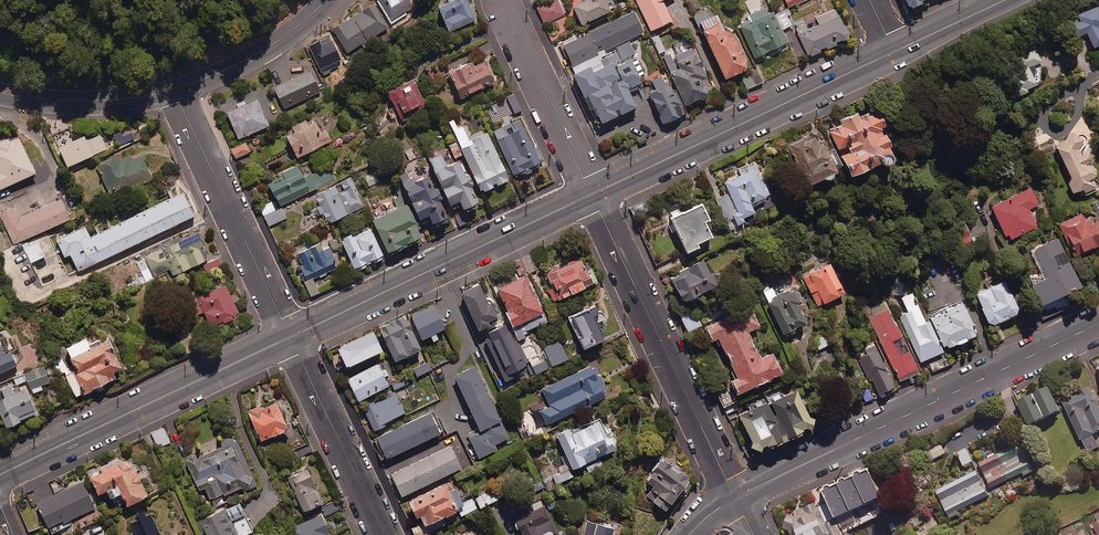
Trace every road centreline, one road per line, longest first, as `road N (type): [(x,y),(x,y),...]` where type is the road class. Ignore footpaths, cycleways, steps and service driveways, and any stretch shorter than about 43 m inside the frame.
road 1 (tertiary): [(735,498),(1098,324)]
road 2 (tertiary): [(894,51),(592,196)]
road 3 (residential): [(592,196),(735,498)]
road 4 (tertiary): [(592,196),(290,338)]
road 5 (tertiary): [(290,338),(0,475)]
road 6 (residential): [(173,91),(290,338)]
road 7 (residential): [(290,338),(385,534)]
road 8 (residential): [(499,0),(592,196)]
road 9 (tertiary): [(173,91),(282,42),(332,0)]
road 10 (tertiary): [(0,90),(73,102),(173,91)]

